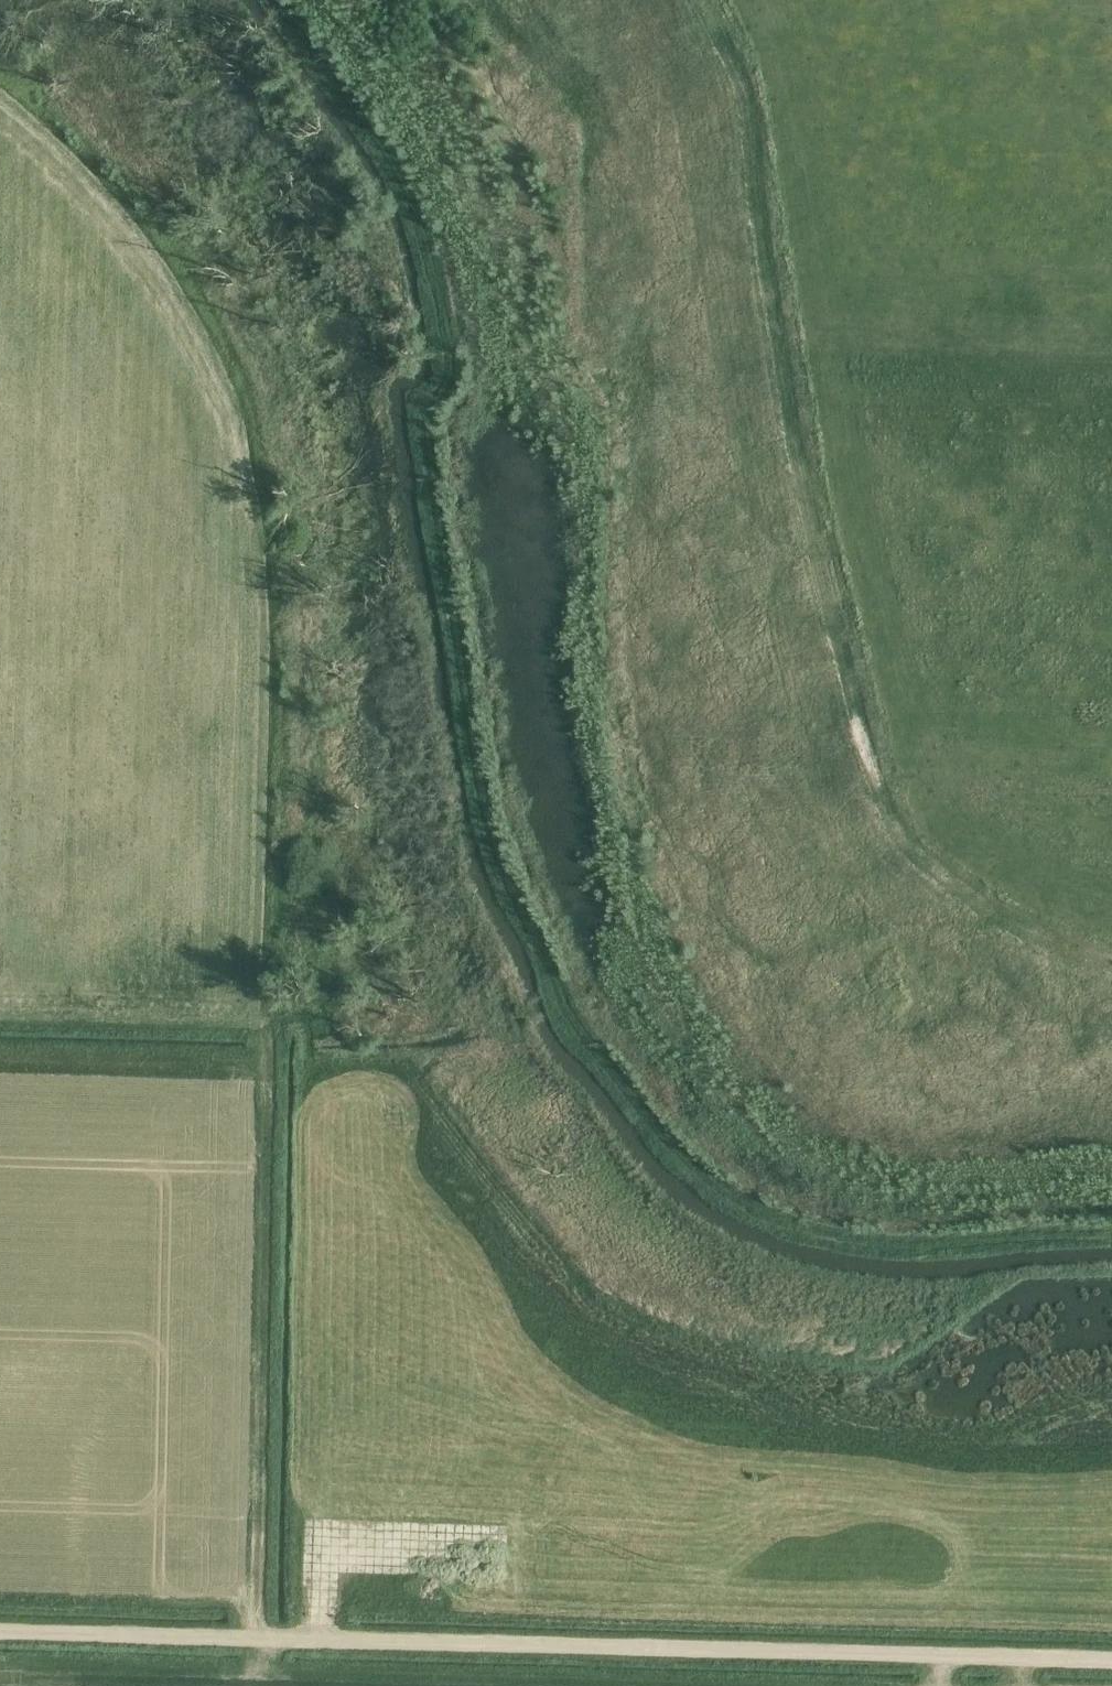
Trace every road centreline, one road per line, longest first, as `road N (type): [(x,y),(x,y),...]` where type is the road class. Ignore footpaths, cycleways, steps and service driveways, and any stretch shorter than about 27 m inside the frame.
road 1 (track): [(0,1632),(1111,1660)]
road 2 (track): [(255,1638),(270,1044)]

